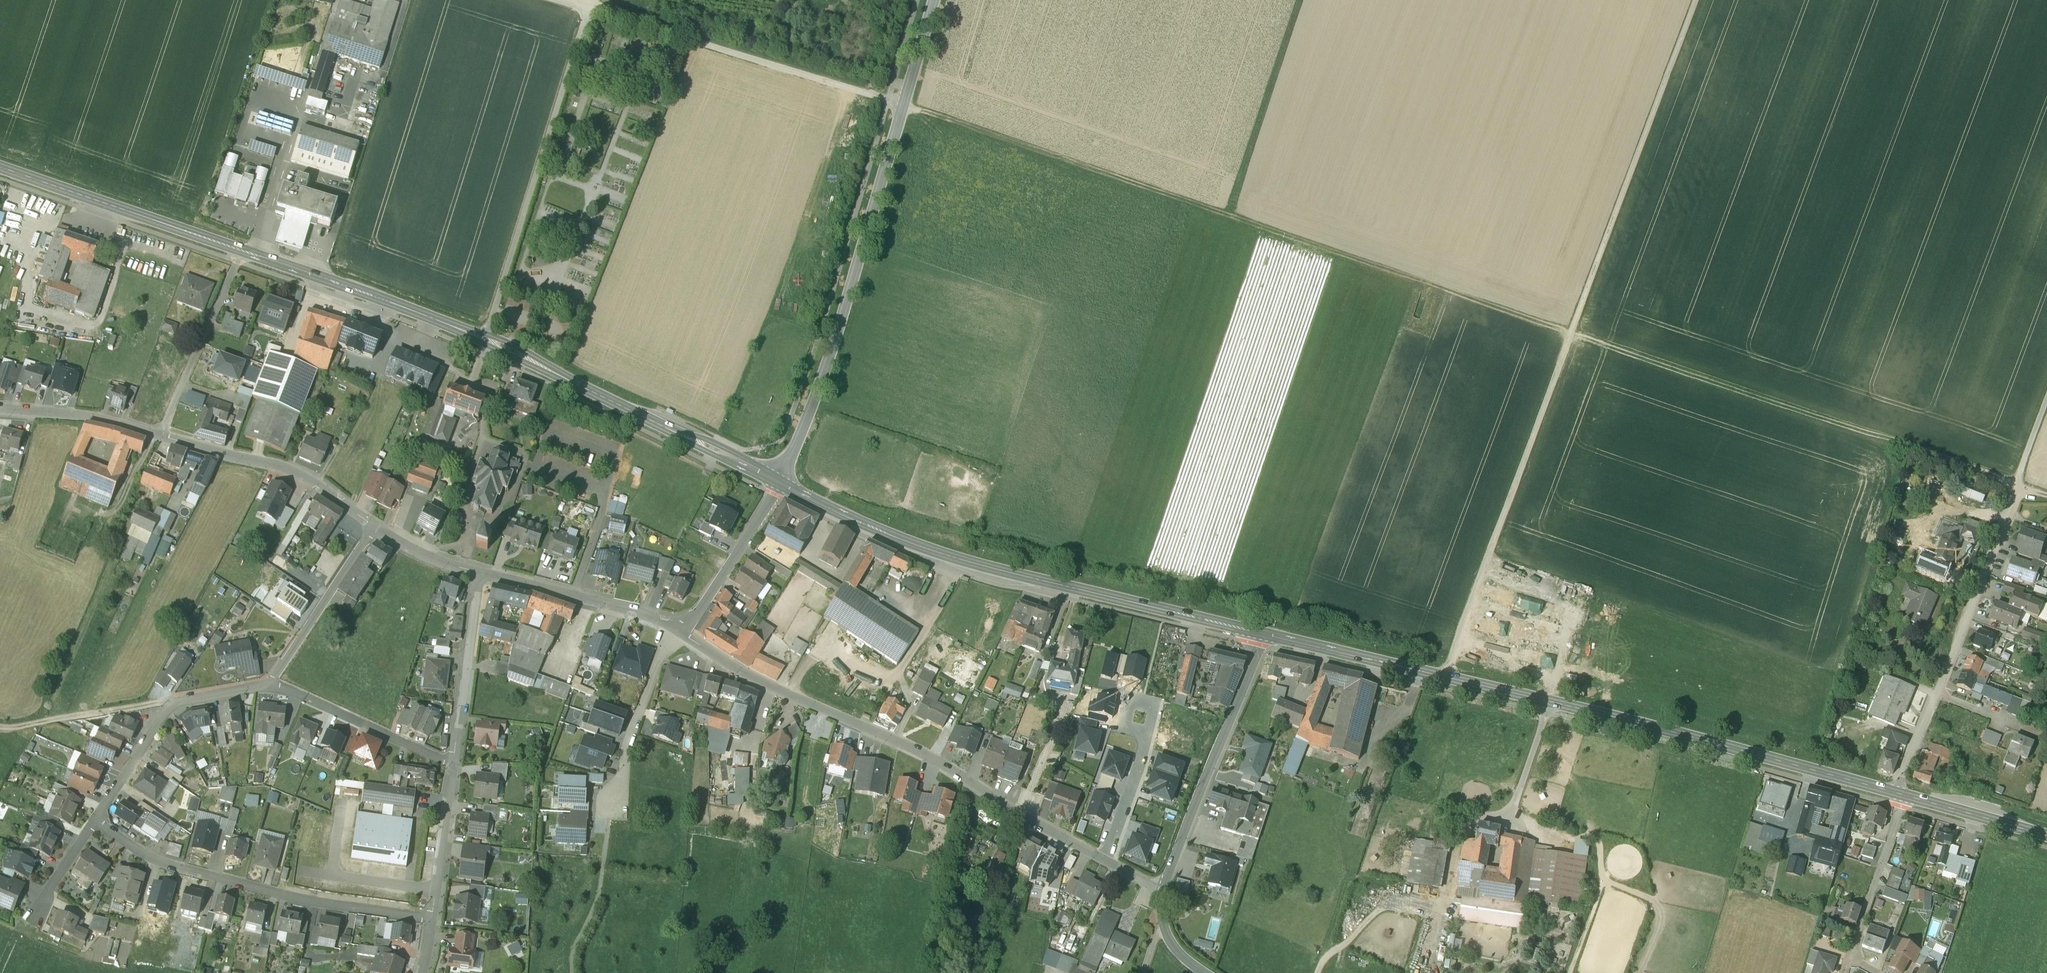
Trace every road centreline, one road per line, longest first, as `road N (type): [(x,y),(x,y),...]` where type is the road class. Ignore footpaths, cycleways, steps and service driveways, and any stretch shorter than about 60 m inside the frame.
road 1 (track): [(1969,469),(1253,232),(903,106)]
road 2 (track): [(1444,677),(1695,0)]
road 3 (secondary): [(1896,793),(1261,633)]
road 4 (secondary): [(778,481),(507,349),(242,251)]
road 5 (secondary): [(1261,633),(971,562),(894,537),(778,481)]
road 6 (unclassified): [(778,481),(828,355),(934,0)]
road 7 (residential): [(684,637),(765,690),(943,767),(1106,862)]
road 8 (residential): [(94,819),(154,861),(312,902),(434,920)]
road 9 (unclassified): [(1162,899),(1261,633)]
road 10 (secondary): [(242,251),(0,168)]
road 11 (residential): [(272,681),(173,701),(94,819)]
road 12 (residential): [(160,436),(283,468),(377,529)]
road 13 (track): [(1310,0),(1235,224)]
road 14 (residential): [(1937,693),(2017,486)]
road 15 (residential): [(478,575),(677,632)]
road 16 (residential): [(160,436),(242,251)]
road 17 (residential): [(453,763),(272,681)]
road 18 (residential): [(610,818),(657,665),(677,632)]
road 19 (residential): [(453,763),(478,575)]
road 20 (residential): [(377,529),(272,681)]
road 21 (residential): [(684,637),(778,481)]
road 22 (track): [(0,730),(173,701)]
road 23 (residential): [(1850,958),(1905,796)]
road 24 (residential): [(0,410),(102,419),(160,436)]
road 25 (residential): [(434,920),(453,763)]
road 26 (residential): [(1106,862),(1143,748),(1141,720)]
road 27 (secondary): [(2046,837),(1905,796)]

